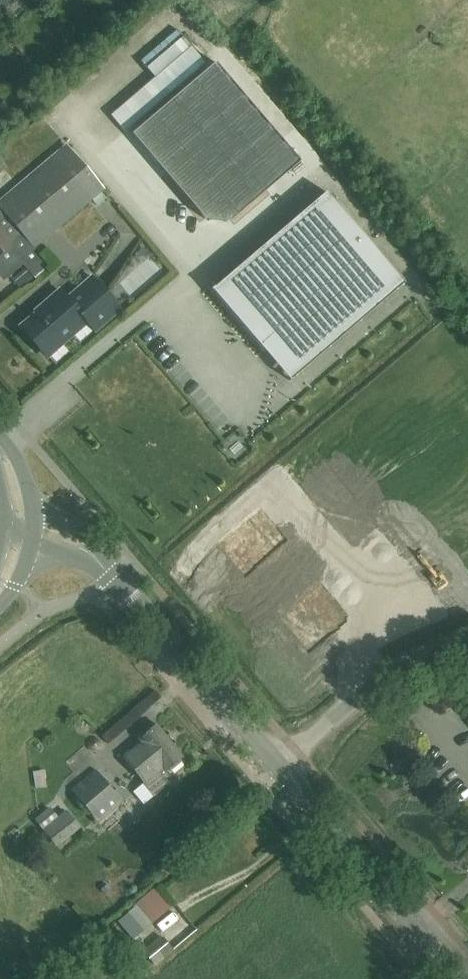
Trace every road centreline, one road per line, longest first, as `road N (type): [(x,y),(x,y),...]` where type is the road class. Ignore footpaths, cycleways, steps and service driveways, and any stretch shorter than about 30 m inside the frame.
road 1 (tertiary): [(278,766),(96,561),(69,542),(21,531)]
road 2 (tertiary): [(460,978),(278,766)]
road 3 (unclassified): [(278,766),(372,686),(467,646)]

